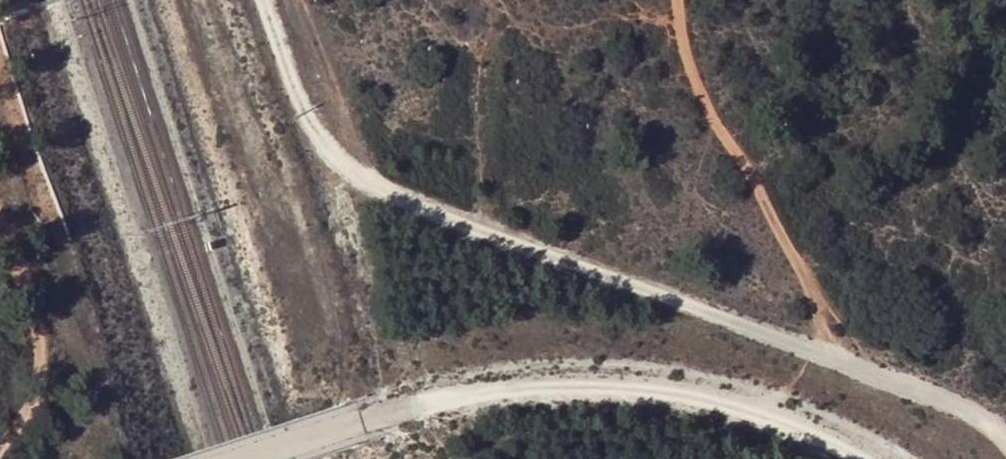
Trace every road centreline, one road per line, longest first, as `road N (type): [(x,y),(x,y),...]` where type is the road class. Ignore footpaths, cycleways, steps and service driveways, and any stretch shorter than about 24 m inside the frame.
road 1 (track): [(871,458),(777,415),(689,392),(598,382),(420,404),(253,458)]
road 2 (track): [(664,0),(736,151),(804,244),(879,375)]
road 3 (track): [(0,211),(35,277),(30,379),(0,427)]

